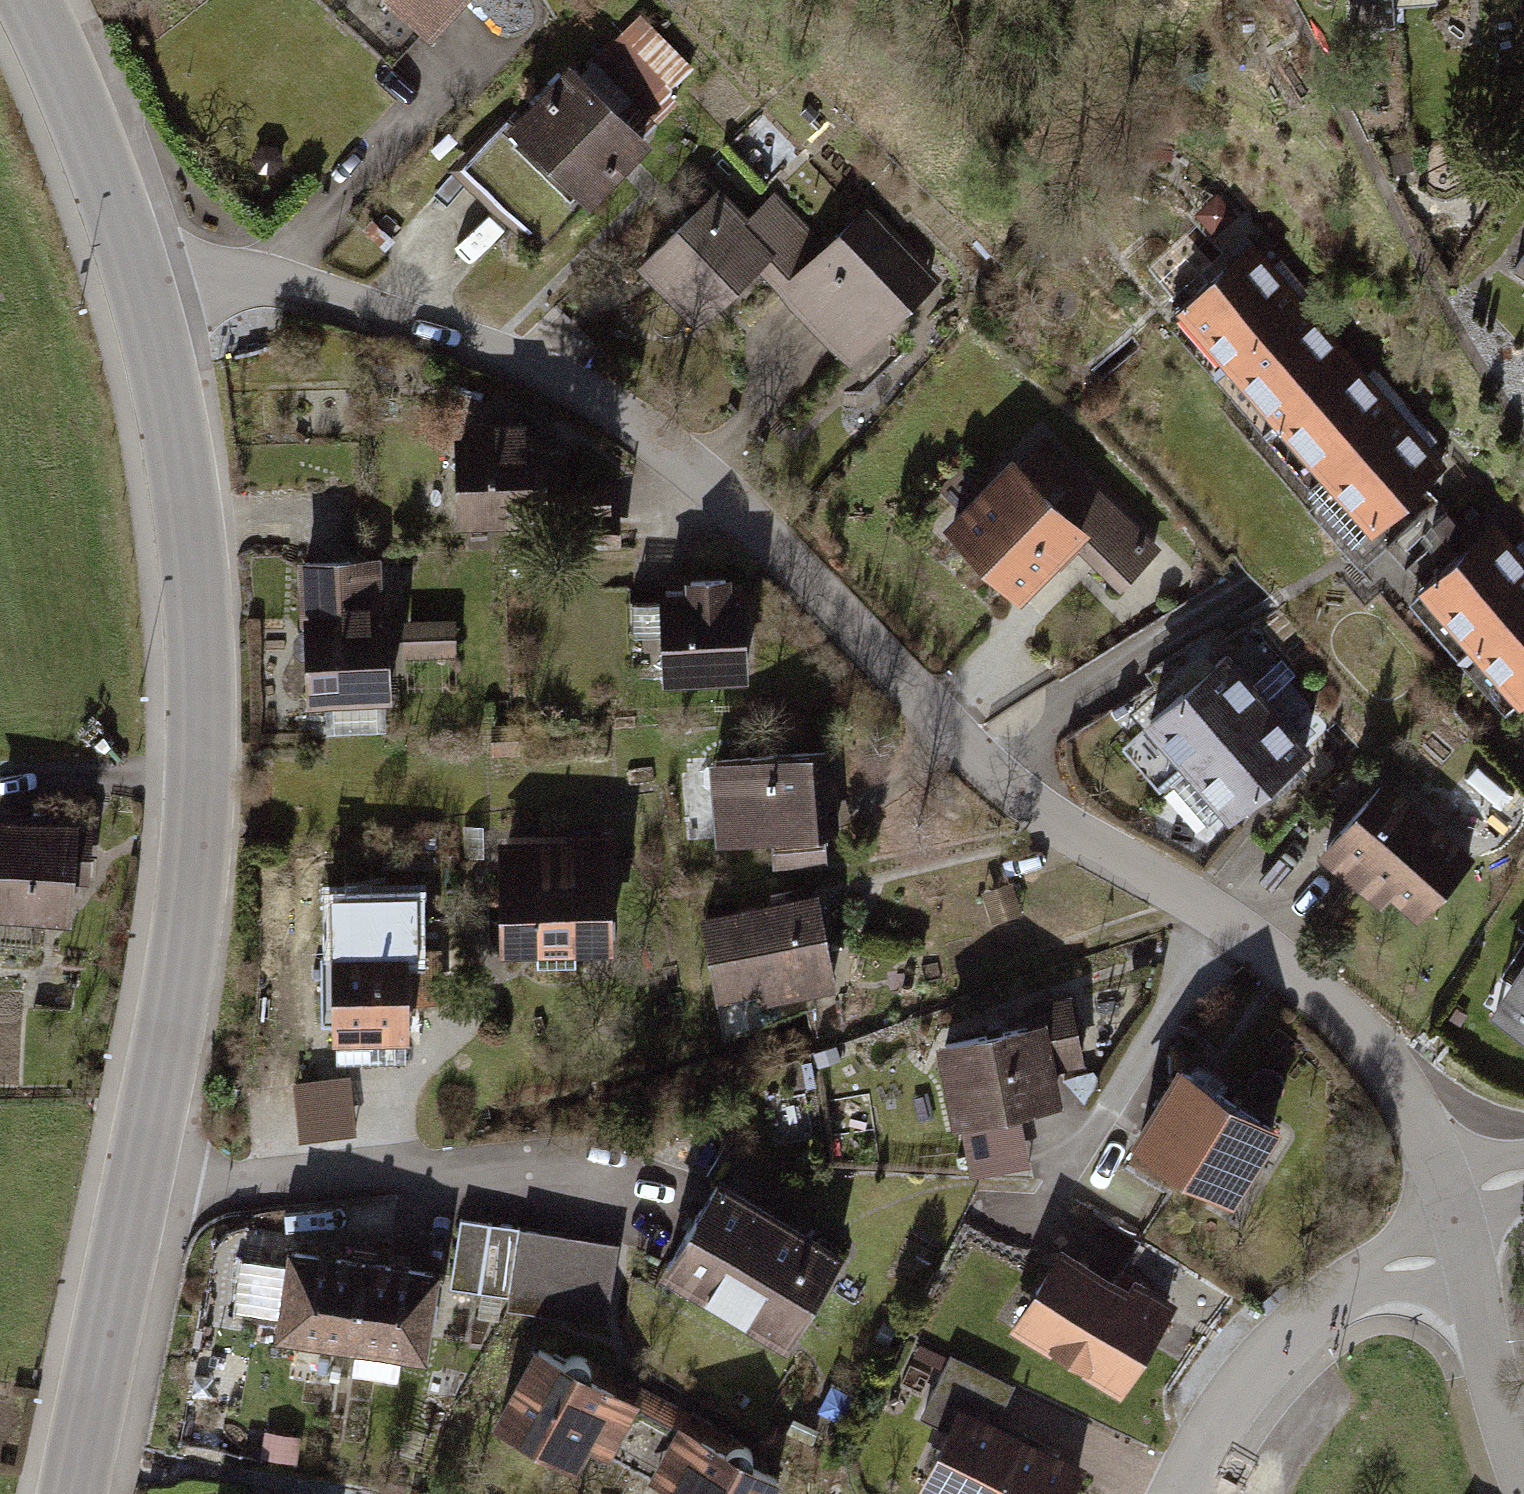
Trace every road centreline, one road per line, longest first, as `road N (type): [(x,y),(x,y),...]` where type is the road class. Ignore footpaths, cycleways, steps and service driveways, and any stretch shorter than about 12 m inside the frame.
road 1 (residential): [(142,291),(262,279),(333,293),(557,377),(721,490),(953,734),(1101,850),(1345,1016),(1411,1108),(1459,1223)]
road 2 (tertiary): [(73,1493),(190,908),(203,793),(192,553),(175,425),(142,291)]
road 3 (residential): [(1187,1493),(1237,1397),(1305,1321),(1459,1223)]
road 4 (tertiary): [(142,291),(28,0)]
road 5 (residential): [(1459,1223),(1523,1483)]

